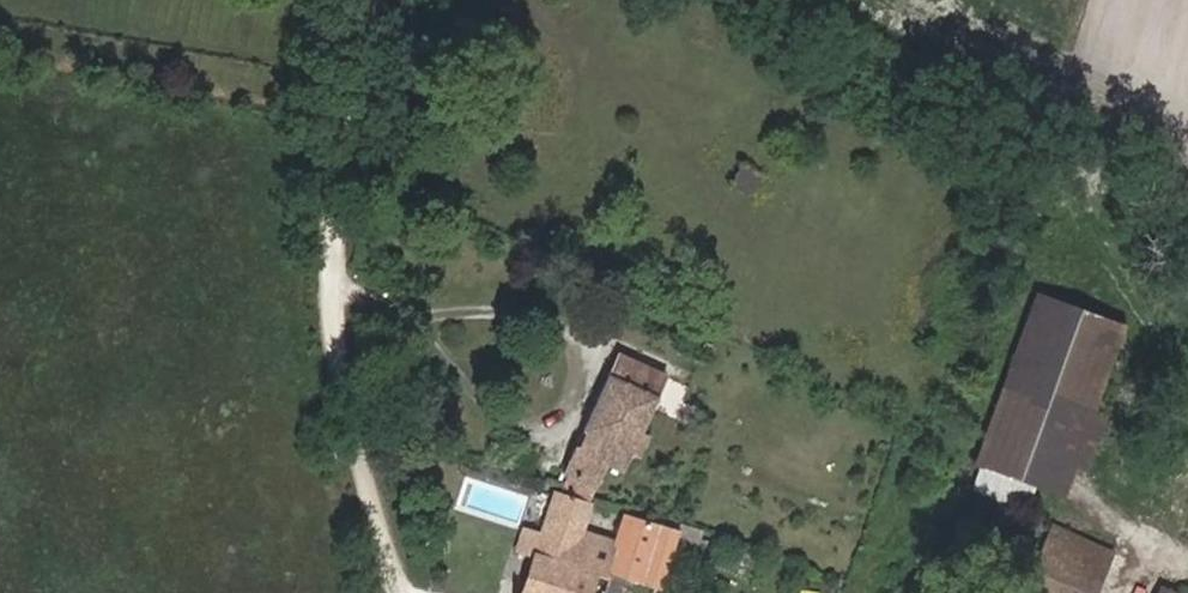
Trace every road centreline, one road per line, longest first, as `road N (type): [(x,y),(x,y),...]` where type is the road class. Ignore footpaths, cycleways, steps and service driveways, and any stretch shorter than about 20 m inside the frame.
road 1 (track): [(371,0),(337,206),(335,317),(350,415),(397,592)]
road 2 (track): [(335,317),(462,312),(559,329),(580,348),(589,379),(583,409),(527,425),(496,416),(429,342)]

